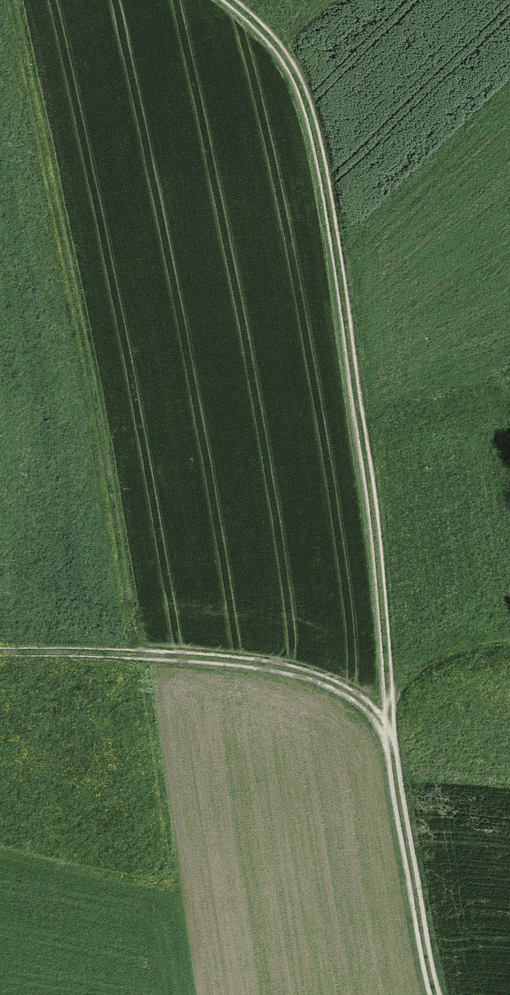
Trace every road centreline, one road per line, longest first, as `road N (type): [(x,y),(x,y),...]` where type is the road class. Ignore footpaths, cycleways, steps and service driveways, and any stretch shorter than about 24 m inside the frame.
road 1 (track): [(436,994),(385,732),(356,378),(309,119),(281,55),(223,0)]
road 2 (track): [(385,732),(344,691),(252,662),(128,653),(48,155),(9,0)]
road 3 (track): [(128,653),(0,654)]

